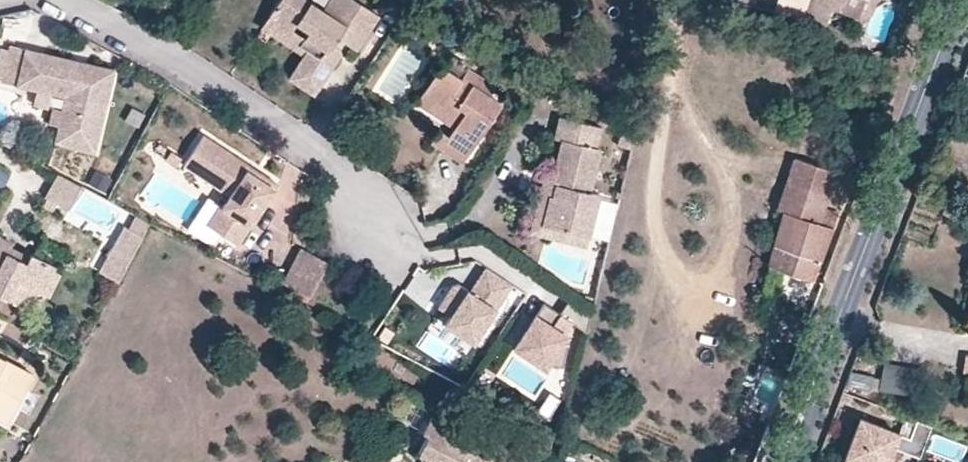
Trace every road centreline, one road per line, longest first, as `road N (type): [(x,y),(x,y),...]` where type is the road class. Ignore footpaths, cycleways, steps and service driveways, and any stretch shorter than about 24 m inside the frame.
road 1 (secondary): [(960,0),(785,461)]
road 2 (residential): [(56,0),(325,163),(355,196),(372,237)]

